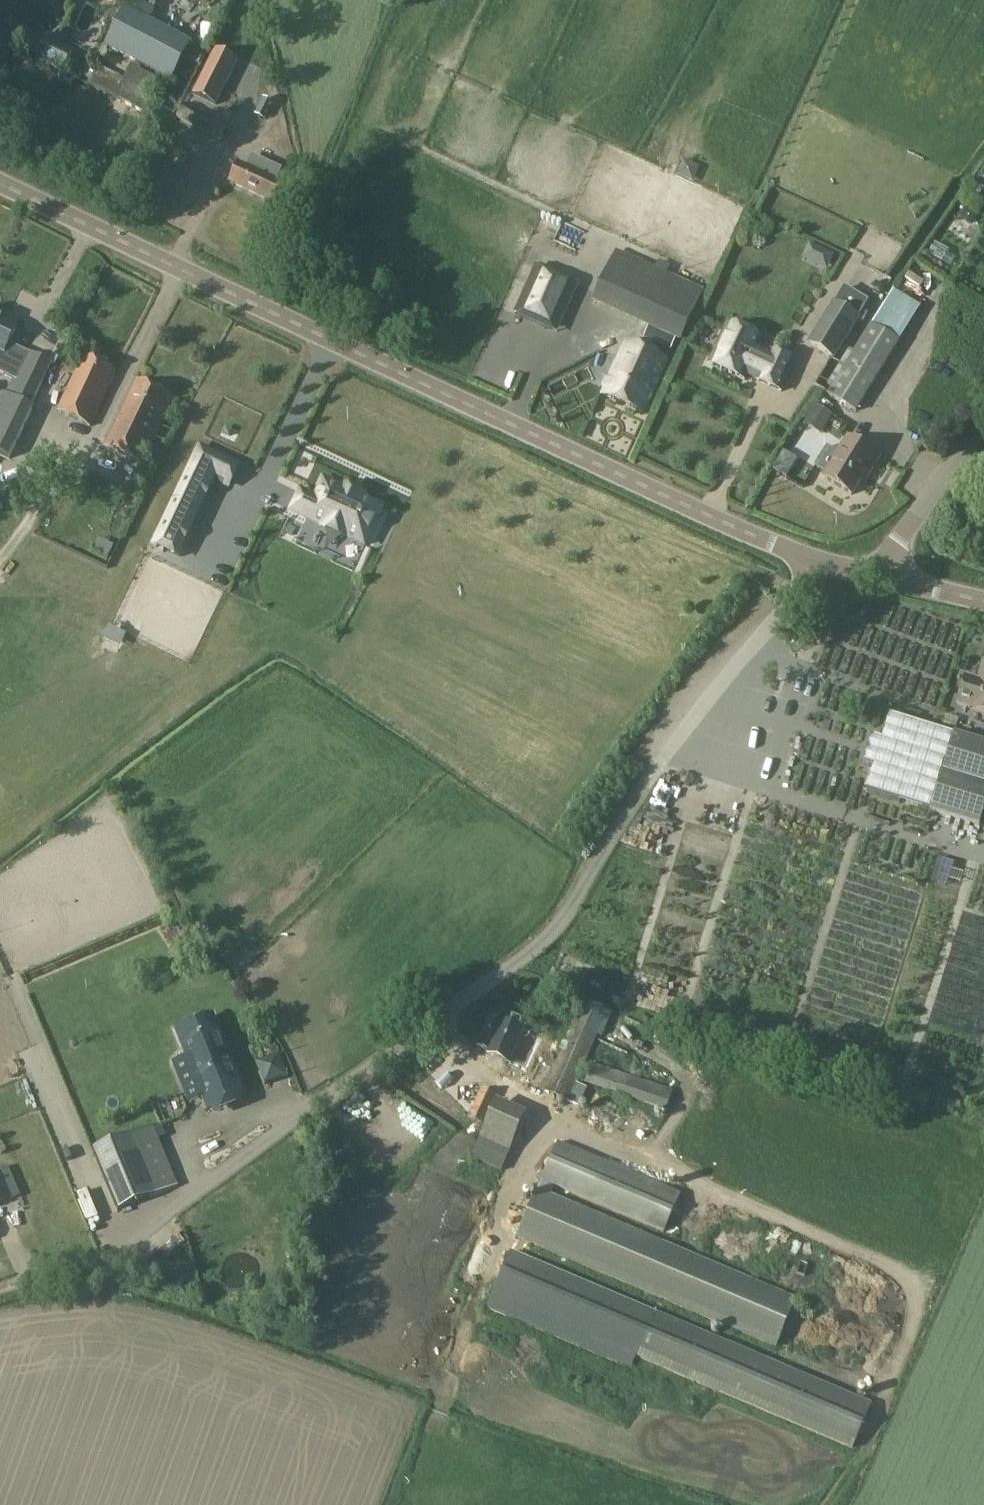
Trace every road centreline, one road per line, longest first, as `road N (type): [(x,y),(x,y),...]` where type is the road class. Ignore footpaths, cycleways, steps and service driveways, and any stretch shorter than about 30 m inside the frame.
road 1 (unclassified): [(10,1287),(133,1234),(483,988),(540,935),(824,562)]
road 2 (residential): [(824,562),(486,414),(0,182)]
road 3 (unclassified): [(880,577),(983,427)]

